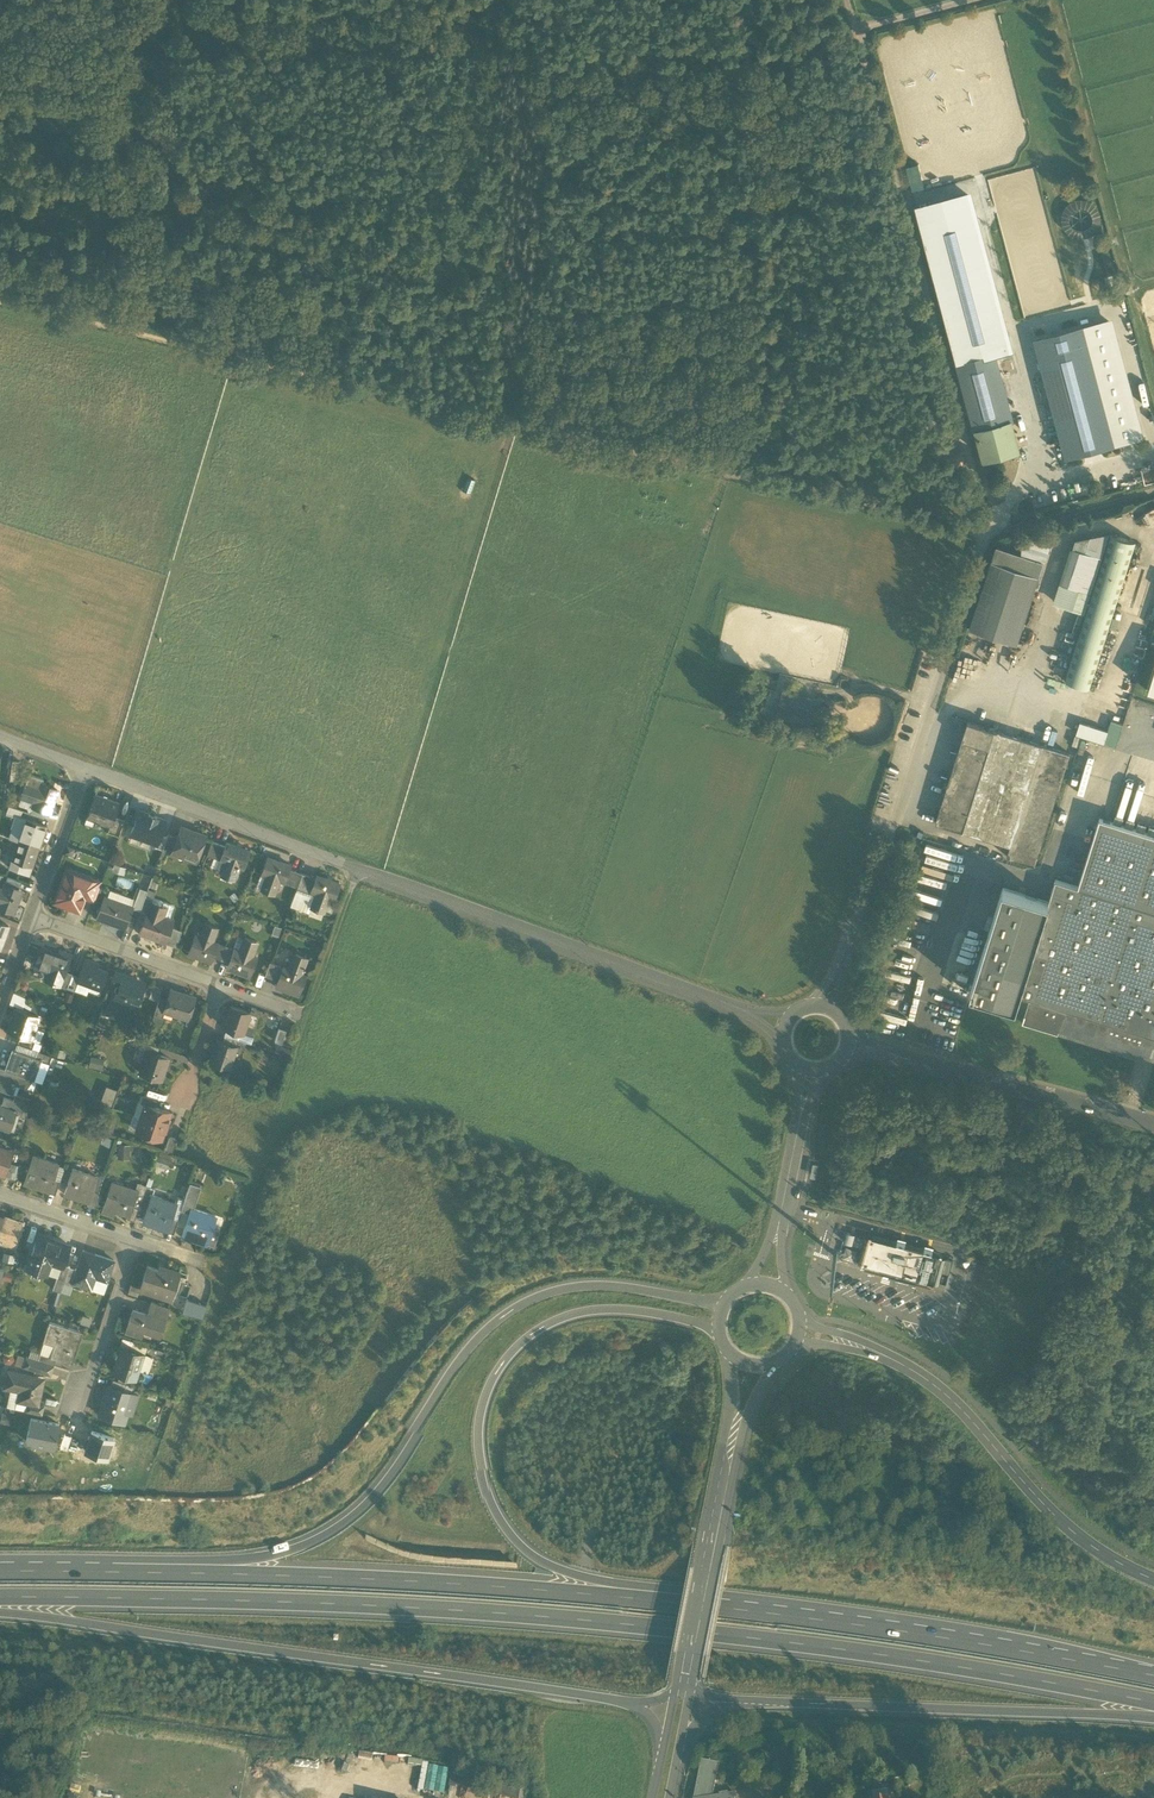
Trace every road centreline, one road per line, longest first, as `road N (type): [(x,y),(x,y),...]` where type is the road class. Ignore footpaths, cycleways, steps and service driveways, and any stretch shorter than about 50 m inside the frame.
road 1 (motorway): [(0,1593),(478,1605),(877,1648),(1153,1696)]
road 2 (unclassified): [(827,1004),(877,883),(987,534),(900,197)]
road 3 (motorway): [(725,1299),(607,1286),(546,1295),(480,1340),(384,1480),(326,1528),(260,1550),(82,1564)]
road 4 (residential): [(785,1025),(85,770)]
road 5 (track): [(0,301),(710,469)]
road 6 (motorway): [(734,1600),(362,1571),(82,1564)]
road 7 (motorway): [(734,1600),(594,1574),(539,1553),(493,1502),(479,1438),(502,1368),(553,1324),(617,1310),(718,1327)]
road 8 (motorway): [(0,1609),(627,1703)]
road 9 (secondary): [(801,1330),(890,1358),(927,1380),(1066,1526),(1153,1580)]
road 10 (motorway): [(1153,1668),(734,1600)]
road 11 (motorway): [(738,1702),(1153,1710)]
road 12 (secondary): [(752,1364),(684,1683)]
road 13 (residential): [(852,1043),(1153,1125)]
road 14 (track): [(710,469),(987,534)]
road 15 (track): [(885,140),(823,155),(720,116),(680,125),(638,154)]
road 16 (track): [(356,869),(286,1082)]
road 17 (unclassified): [(810,1071),(769,1282)]
road 18 (residential): [(31,917),(218,986)]
road 19 (track): [(855,28),(900,197)]
road 20 (track): [(1153,490),(987,534)]
road 21 (residential): [(138,1240),(82,1400)]
road 22 (residential): [(31,917),(85,770)]
road 23 (residential): [(138,1240),(0,1195)]

